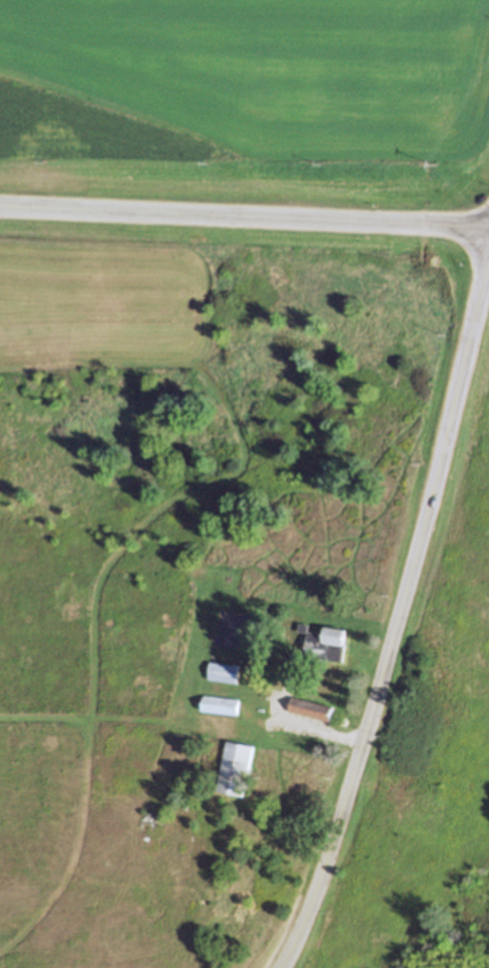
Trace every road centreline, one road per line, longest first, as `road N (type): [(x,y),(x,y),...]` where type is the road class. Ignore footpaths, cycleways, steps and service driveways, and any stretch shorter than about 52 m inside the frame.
road 1 (secondary): [(278,967),(317,882),(364,733),(488,259)]
road 2 (secondary): [(488,228),(0,207)]

